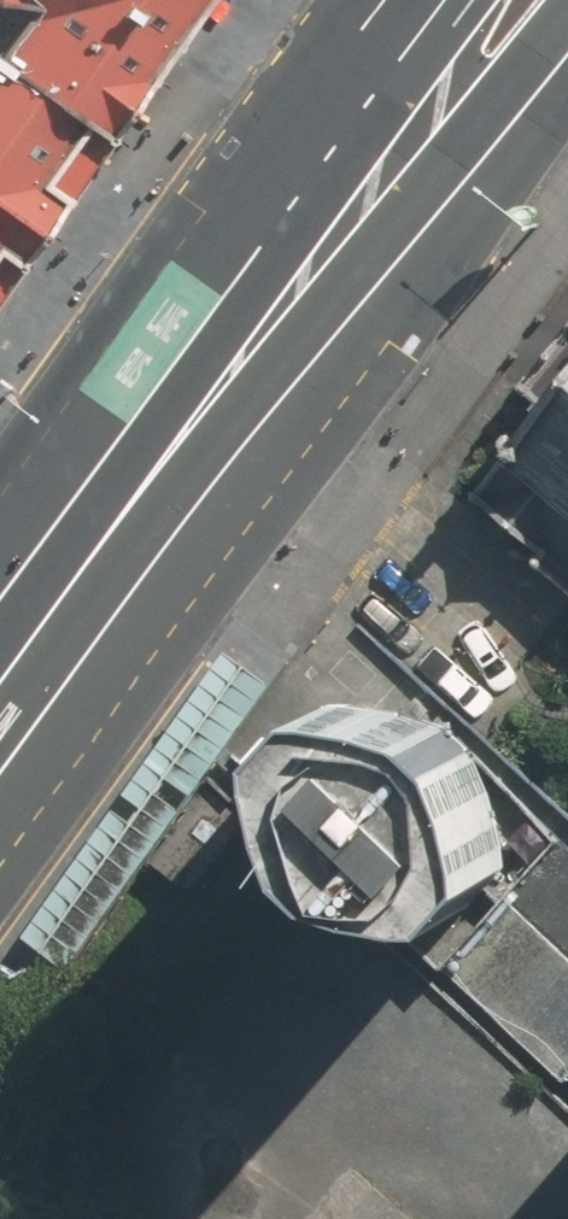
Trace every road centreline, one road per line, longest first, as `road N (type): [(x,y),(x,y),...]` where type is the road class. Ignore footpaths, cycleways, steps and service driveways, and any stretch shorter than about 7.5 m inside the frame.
road 1 (secondary): [(0,686),(357,213)]
road 2 (secondary): [(567,36),(540,74),(357,213)]
road 3 (secondary): [(357,213),(419,36),(446,0)]

